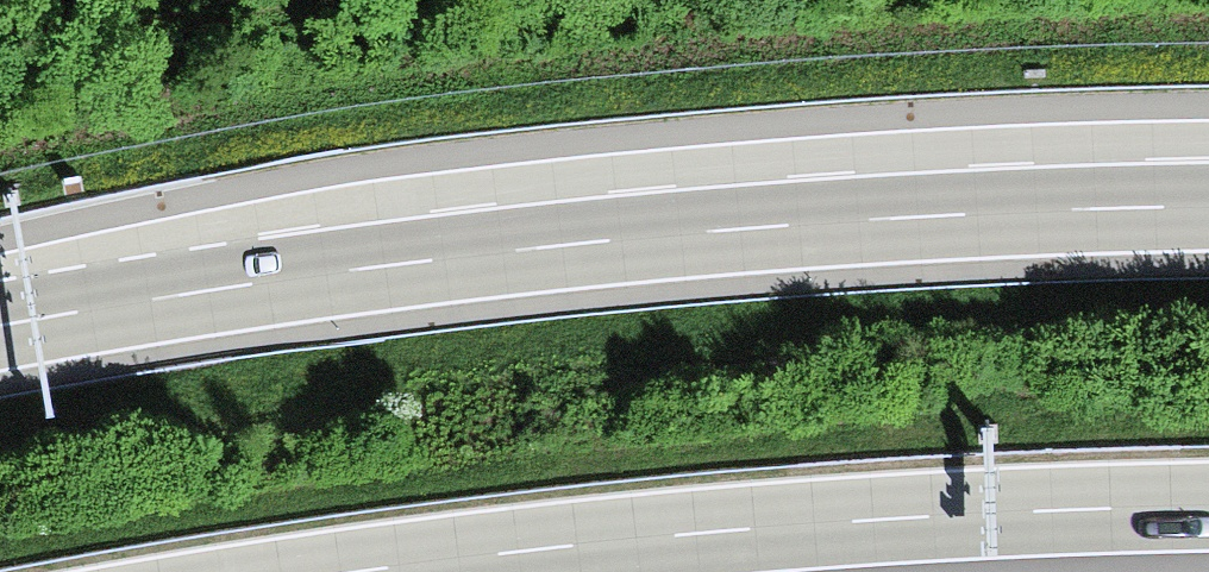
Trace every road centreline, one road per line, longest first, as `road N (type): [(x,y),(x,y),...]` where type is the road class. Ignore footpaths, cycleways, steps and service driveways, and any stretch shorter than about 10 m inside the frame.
road 1 (motorway): [(1208,205),(939,214),(598,240),(250,283),(0,325)]
road 2 (motorway): [(369,571),(743,530),(1208,508)]

